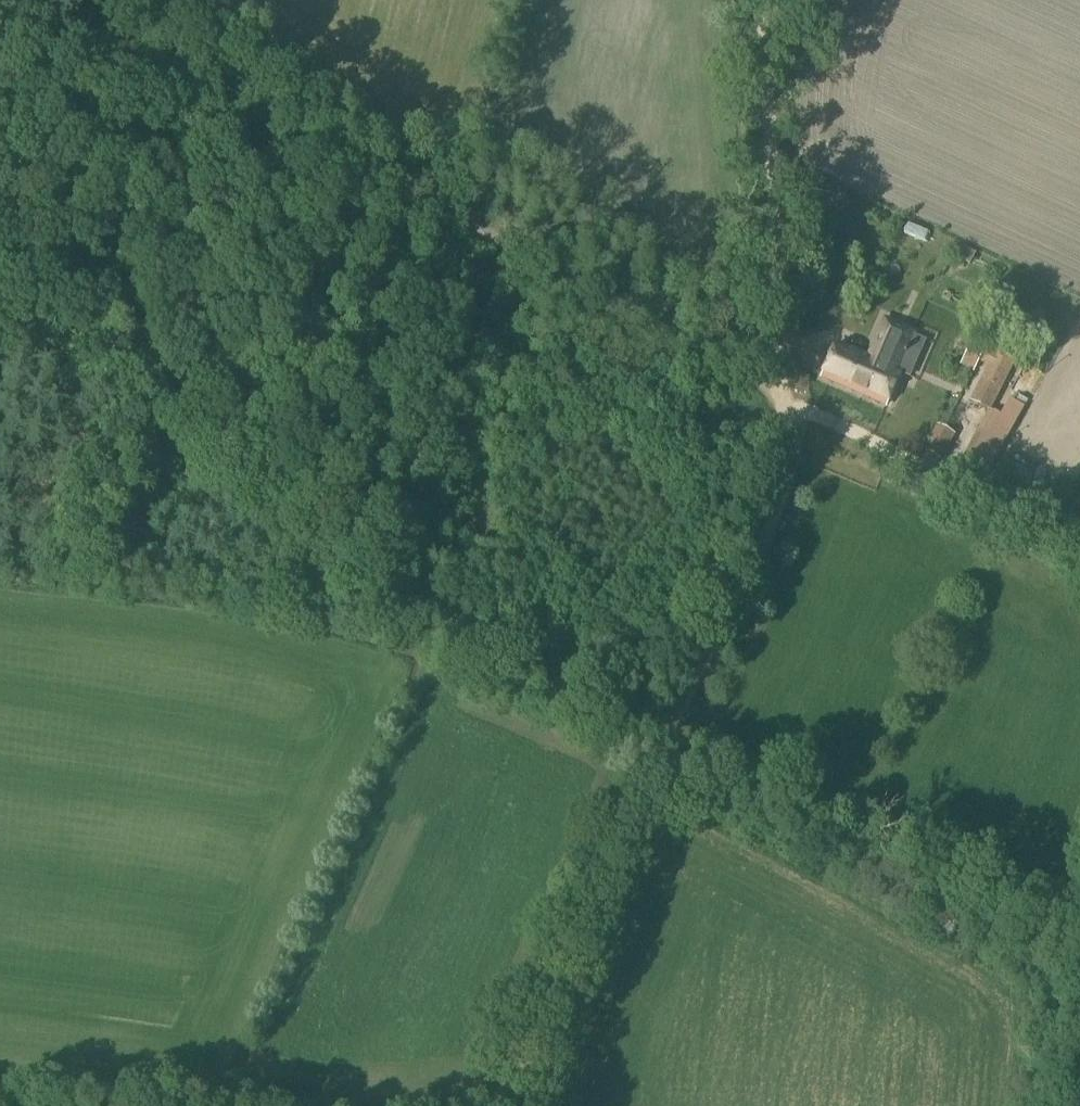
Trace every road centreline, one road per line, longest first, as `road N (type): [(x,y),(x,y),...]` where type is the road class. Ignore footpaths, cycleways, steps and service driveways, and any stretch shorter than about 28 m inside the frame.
road 1 (track): [(0,346),(140,427),(448,627),(567,652),(719,631)]
road 2 (track): [(784,393),(778,474),(719,631),(495,1105)]
road 3 (track): [(629,316),(144,0)]
road 4 (unclassified): [(758,0),(784,393)]
road 5 (track): [(1079,542),(784,393)]
road 6 (track): [(784,393),(629,316)]

